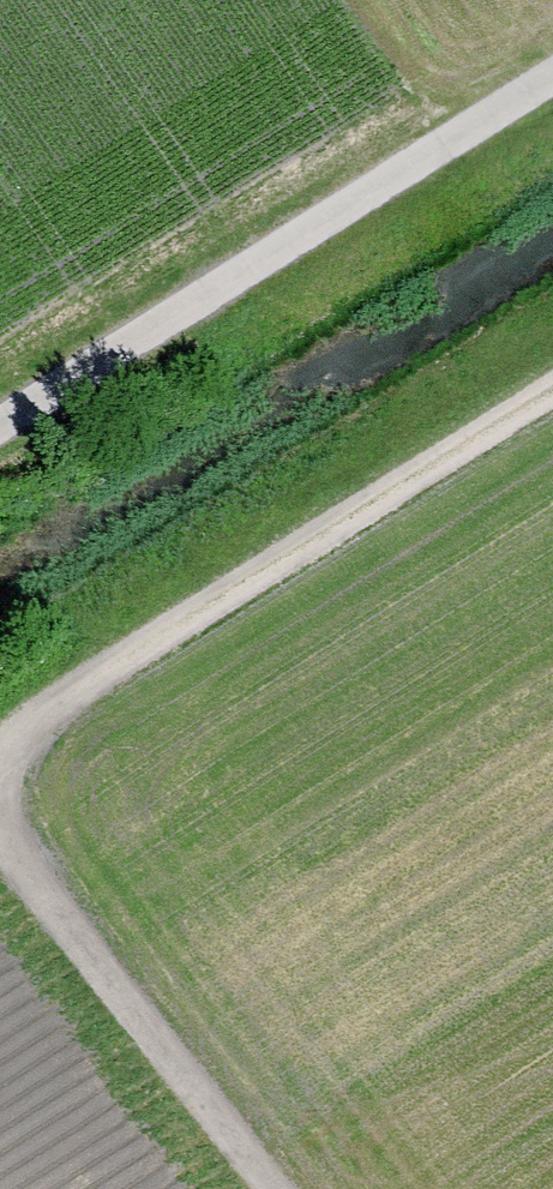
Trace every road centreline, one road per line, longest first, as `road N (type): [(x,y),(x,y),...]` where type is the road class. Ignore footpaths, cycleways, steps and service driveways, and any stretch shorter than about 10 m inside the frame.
road 1 (track): [(552,69),(0,425)]
road 2 (track): [(0,718),(552,374)]
road 3 (track): [(0,903),(231,1188)]

